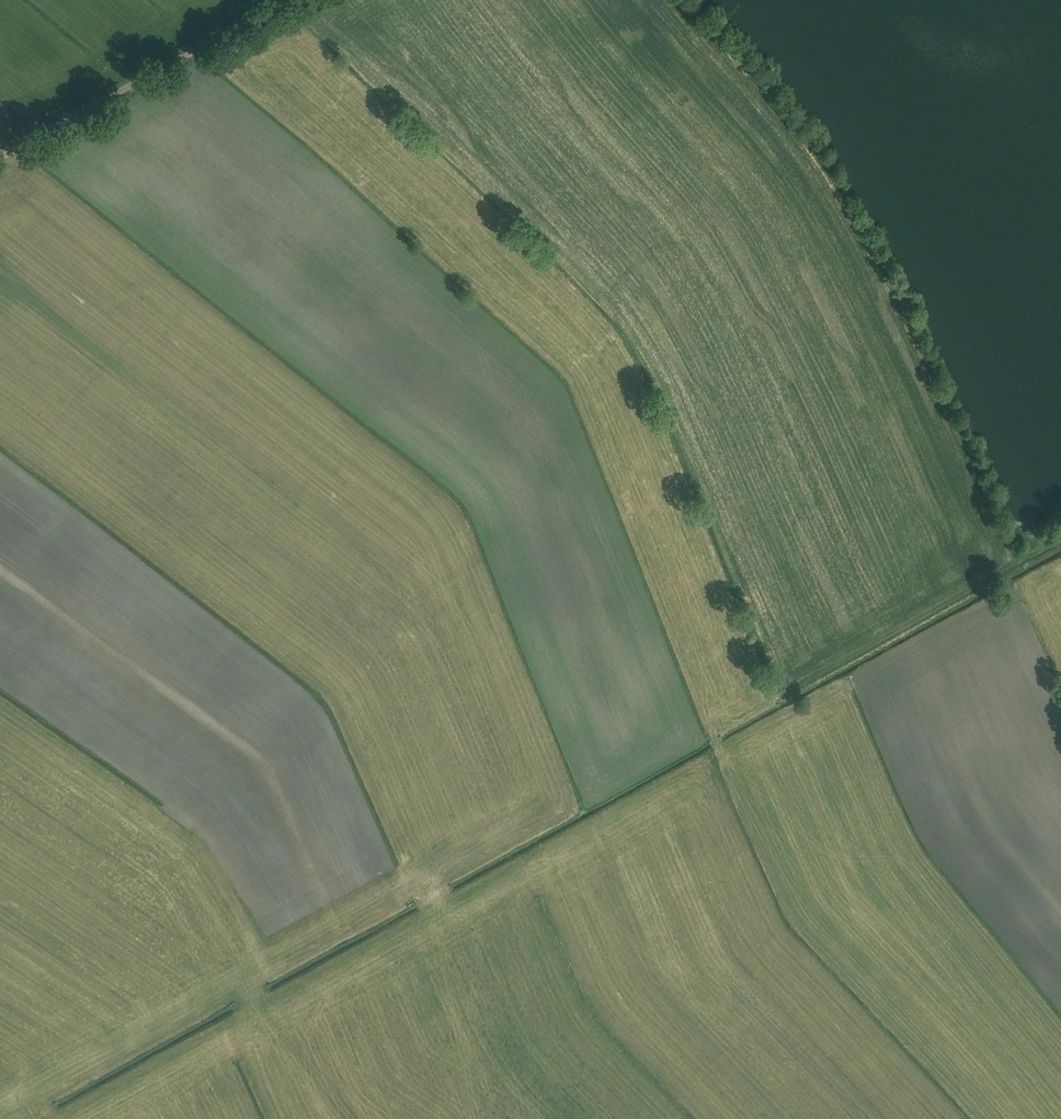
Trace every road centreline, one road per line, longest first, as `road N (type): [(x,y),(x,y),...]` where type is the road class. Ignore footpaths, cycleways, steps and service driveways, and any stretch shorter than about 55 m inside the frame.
road 1 (track): [(0,158),(287,0)]

